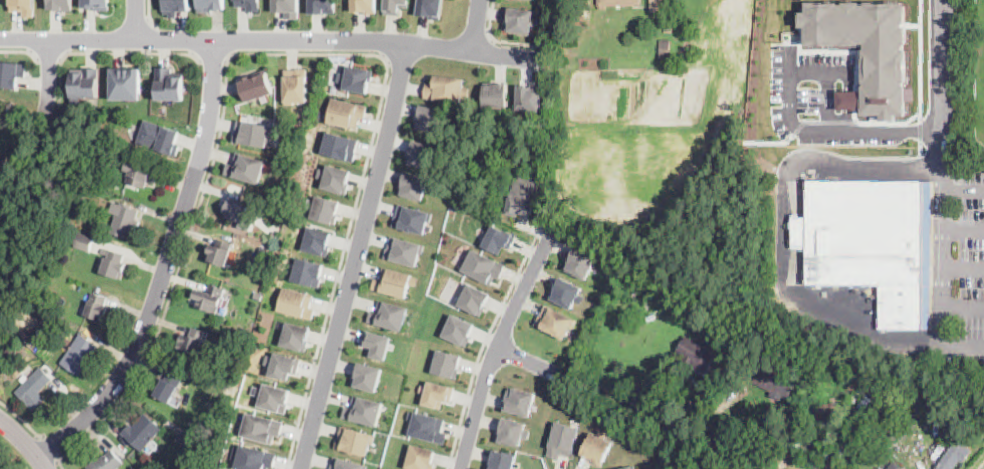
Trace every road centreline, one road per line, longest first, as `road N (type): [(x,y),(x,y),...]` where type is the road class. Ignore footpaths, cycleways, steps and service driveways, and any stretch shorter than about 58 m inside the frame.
road 1 (residential): [(543,61),(339,39),(0,39)]
road 2 (residential): [(39,456),(104,400),(143,337),(205,140),(214,40)]
road 3 (residential): [(302,468),(407,42)]
road 4 (residential): [(551,235),(488,365),(461,468)]

